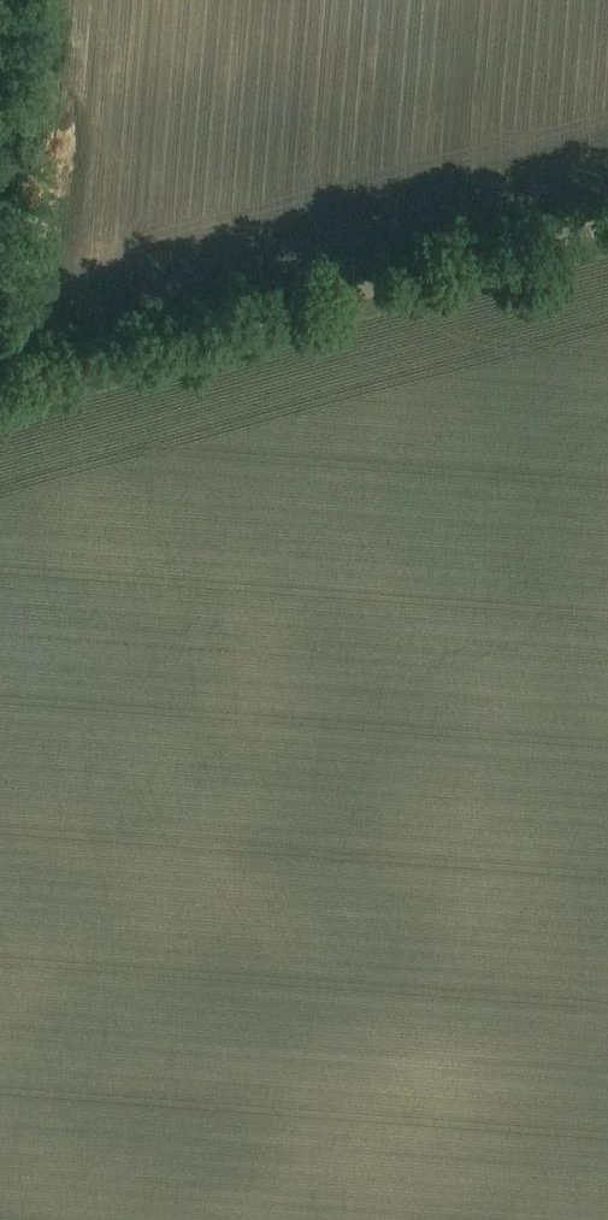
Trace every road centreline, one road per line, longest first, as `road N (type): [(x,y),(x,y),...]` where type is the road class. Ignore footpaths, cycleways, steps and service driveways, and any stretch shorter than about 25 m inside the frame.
road 1 (track): [(0,389),(607,226)]

